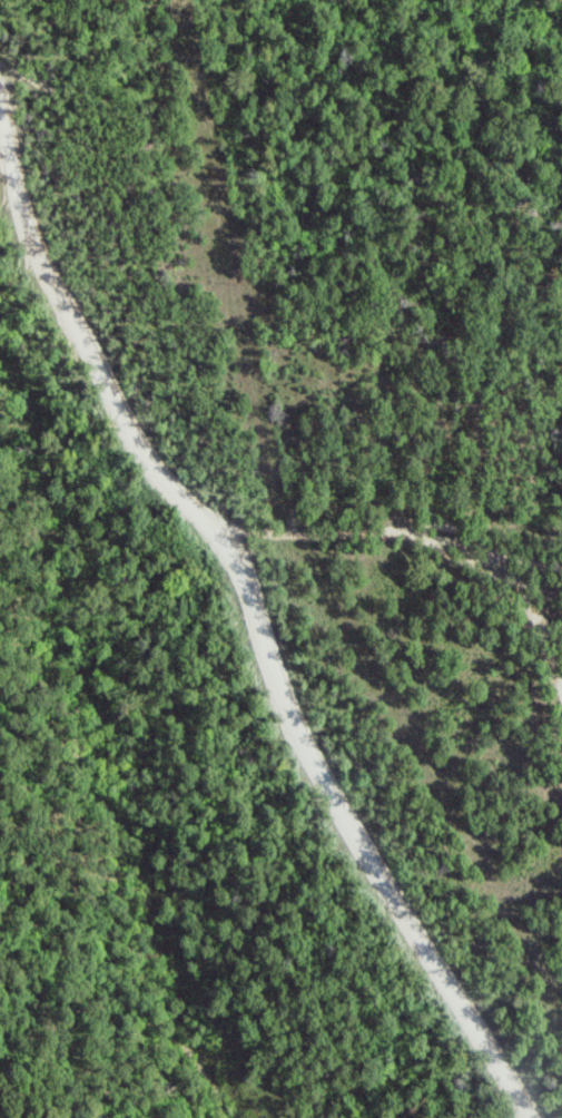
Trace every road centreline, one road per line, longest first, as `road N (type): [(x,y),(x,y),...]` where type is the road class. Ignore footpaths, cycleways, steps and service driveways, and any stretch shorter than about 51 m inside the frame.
road 1 (residential): [(533,1117),(306,738),(235,552),(147,457),(38,258),(0,99)]
road 2 (track): [(217,530),(411,532),(509,572),(534,608),(536,636),(561,687)]

